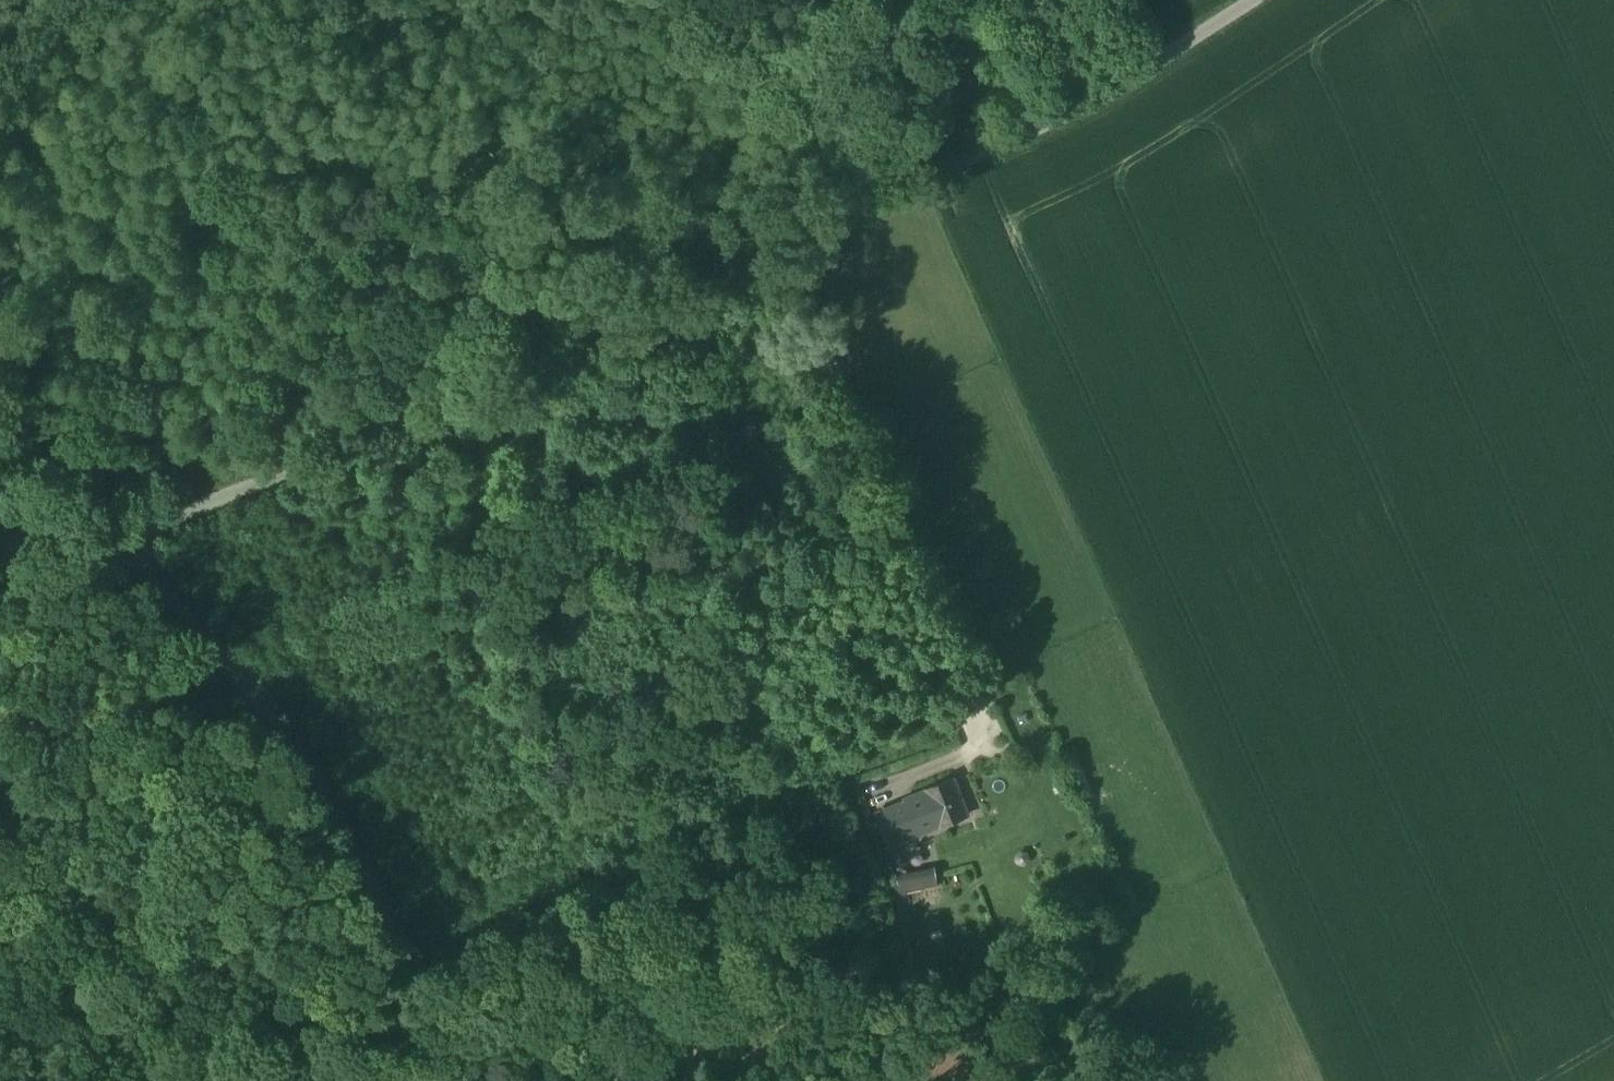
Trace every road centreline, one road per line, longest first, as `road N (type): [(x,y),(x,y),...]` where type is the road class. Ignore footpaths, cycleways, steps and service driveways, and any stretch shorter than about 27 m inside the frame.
road 1 (unclassified): [(123,544),(437,419),(760,252),(1073,111),(1247,0)]
road 2 (unclassified): [(123,544),(292,740),(486,1080)]
road 3 (unclassified): [(0,556),(123,544)]

